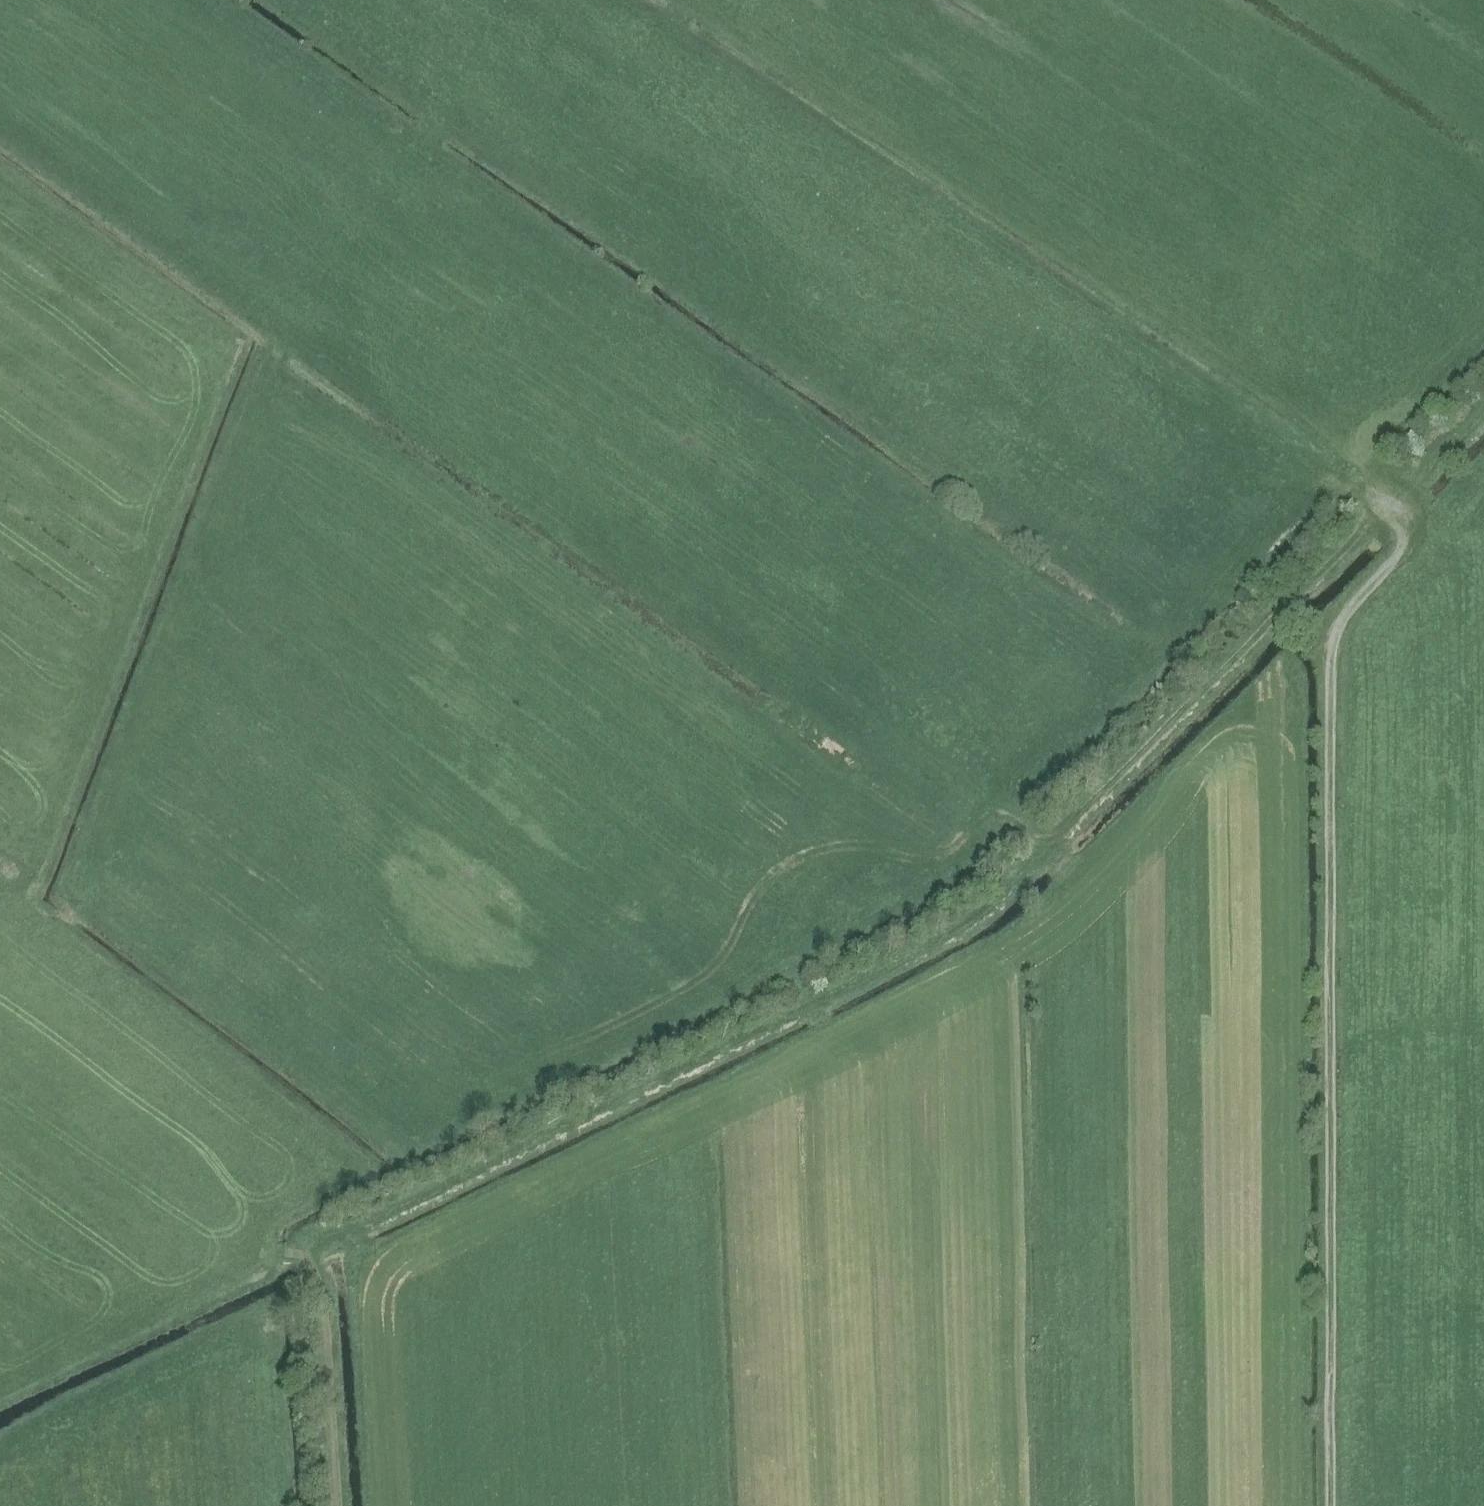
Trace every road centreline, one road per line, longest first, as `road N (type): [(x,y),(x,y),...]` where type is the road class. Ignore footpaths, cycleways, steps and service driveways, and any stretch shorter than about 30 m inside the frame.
road 1 (track): [(336,1505),(324,1312),(311,1271),(316,1240),(714,1051),(997,904),(1483,415)]
road 2 (track): [(1332,1505),(1333,648),(1342,623),(1402,553),(1401,527),(1385,512)]

